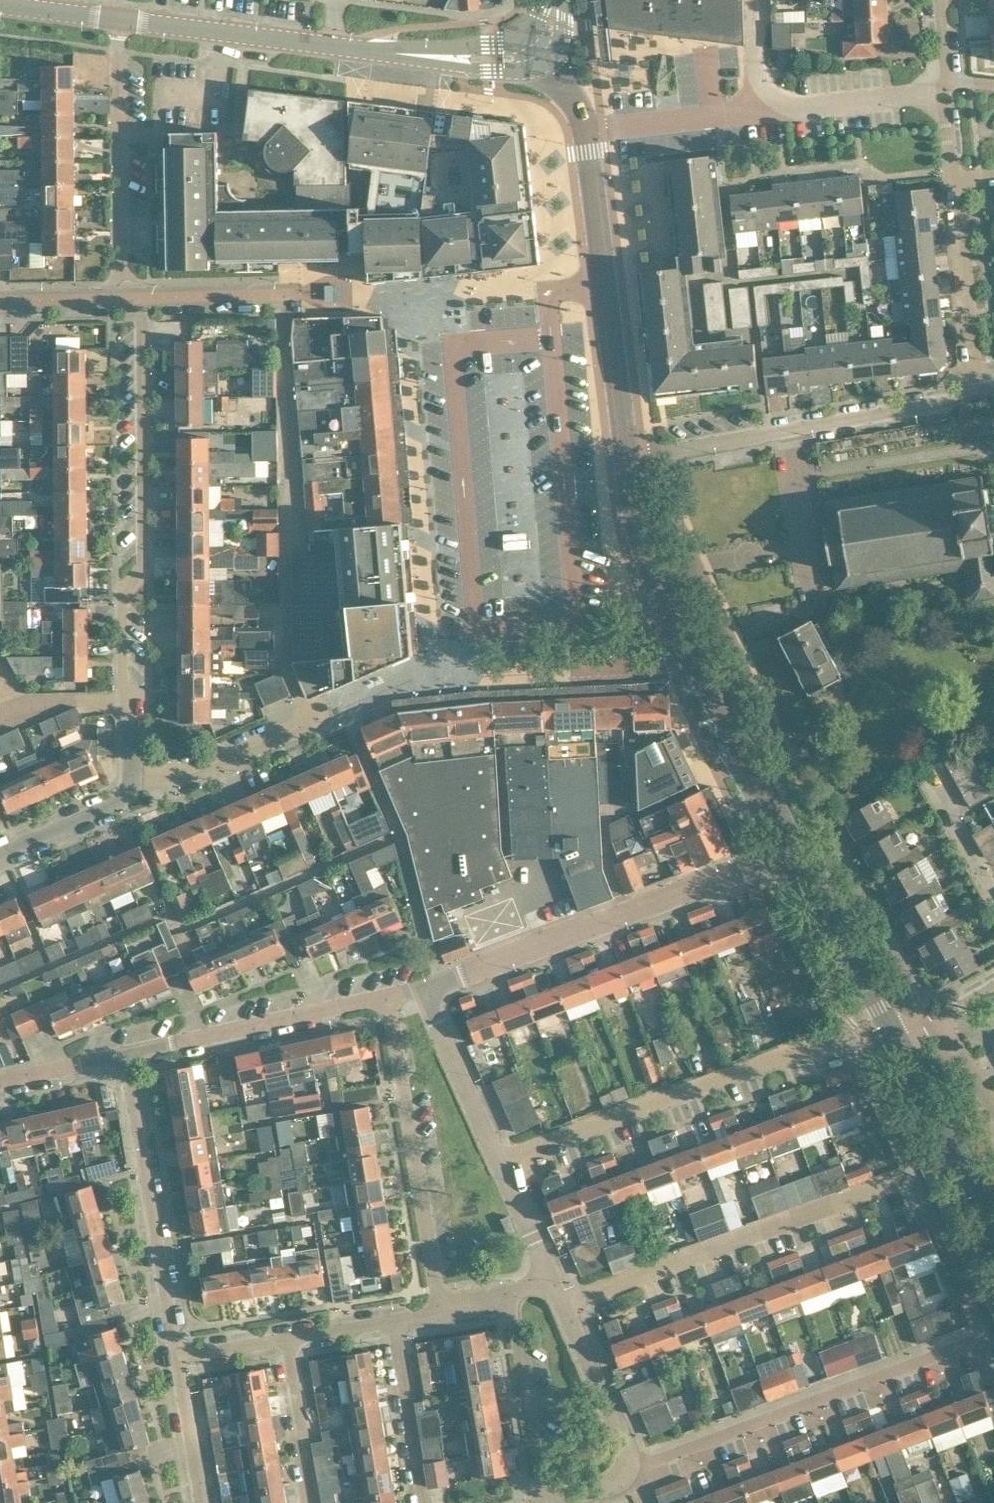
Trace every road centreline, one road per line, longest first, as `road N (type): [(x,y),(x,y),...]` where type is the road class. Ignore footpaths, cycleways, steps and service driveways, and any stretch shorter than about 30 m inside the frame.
road 1 (residential): [(122,297),(138,318),(142,571),(124,588),(130,794)]
road 2 (tertiary): [(793,847),(646,554),(624,458)]
road 3 (residential): [(426,988),(793,847)]
road 4 (residential): [(503,1161),(829,1040),(852,1041)]
road 5 (residential): [(564,1306),(910,1174)]
road 6 (residential): [(639,1467),(985,1337)]
road 7 (residential): [(975,392),(624,458)]
road 8 (tertiary): [(624,458),(585,131)]
road 9 (tertiary): [(444,55),(118,19)]
road 10 (residential): [(441,1314),(388,995)]
road 11 (residential): [(179,1360),(128,1061)]
road 12 (residential): [(130,794),(401,691)]
road 13 (residential): [(943,104),(975,392)]
road 14 (residential): [(118,19),(122,297)]
road 15 (residential): [(128,1061),(388,995)]
road 16 (residential): [(282,296),(294,544)]
road 17 (tertiary): [(898,1044),(793,847)]
road 18 (residential): [(508,1296),(549,1501)]
road 19 (tertiary): [(993,1222),(898,1044)]
road 20 (residential): [(585,131),(746,112),(772,96)]
road 21 (residential): [(503,1161),(426,988)]
road 22 (residential): [(395,1321),(423,1502)]
road 23 (residential): [(639,1467),(564,1306)]
road 24 (residential): [(772,96),(802,109),(920,96),(943,104)]
road 25 (residential): [(288,1341),(315,1502)]
road 26 (residential): [(282,296),(122,297)]
road 27 (residential): [(201,1502),(179,1360)]
road 28 (residential): [(130,794),(0,851)]
road 29 (residential): [(993,892),(930,774)]
road 30 (residential): [(0,1084),(128,1061)]
road 31 (residential): [(122,297),(0,299)]

